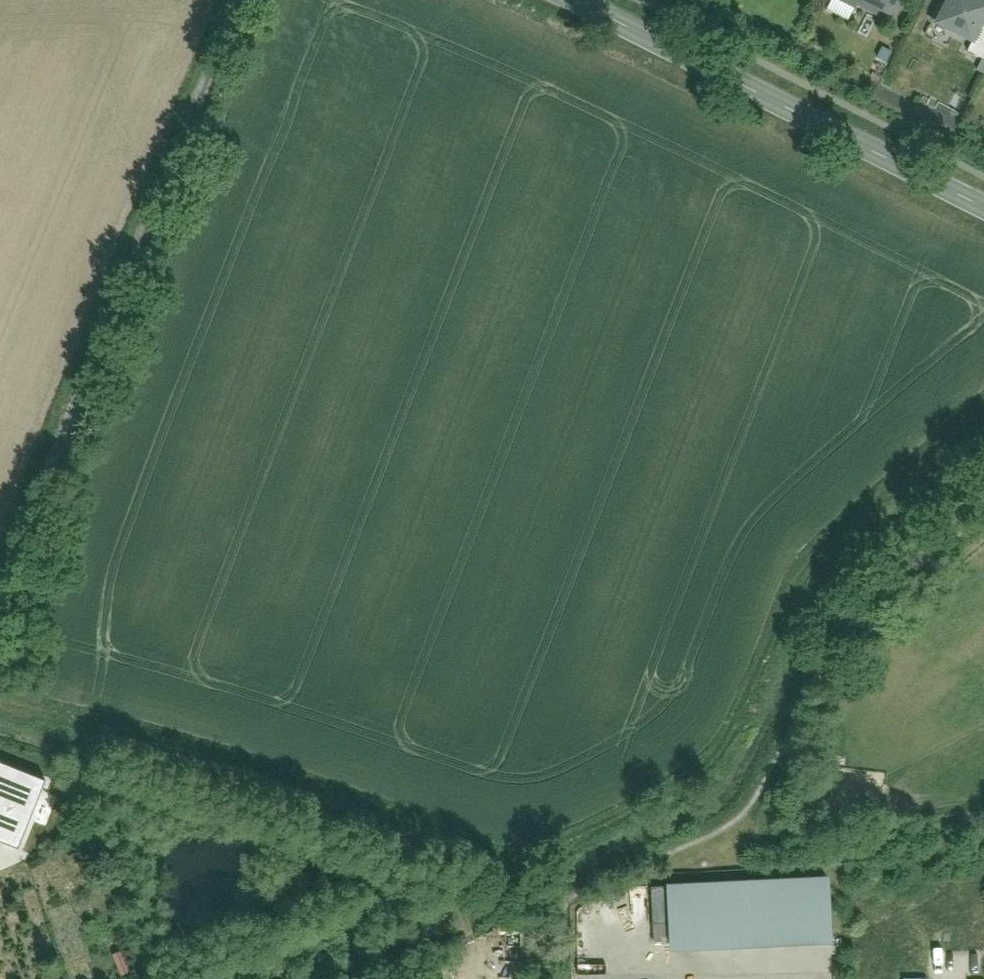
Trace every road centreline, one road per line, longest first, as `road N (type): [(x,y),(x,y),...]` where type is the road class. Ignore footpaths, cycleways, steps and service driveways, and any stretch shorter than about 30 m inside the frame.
road 1 (tertiary): [(563,0),(983,208)]

